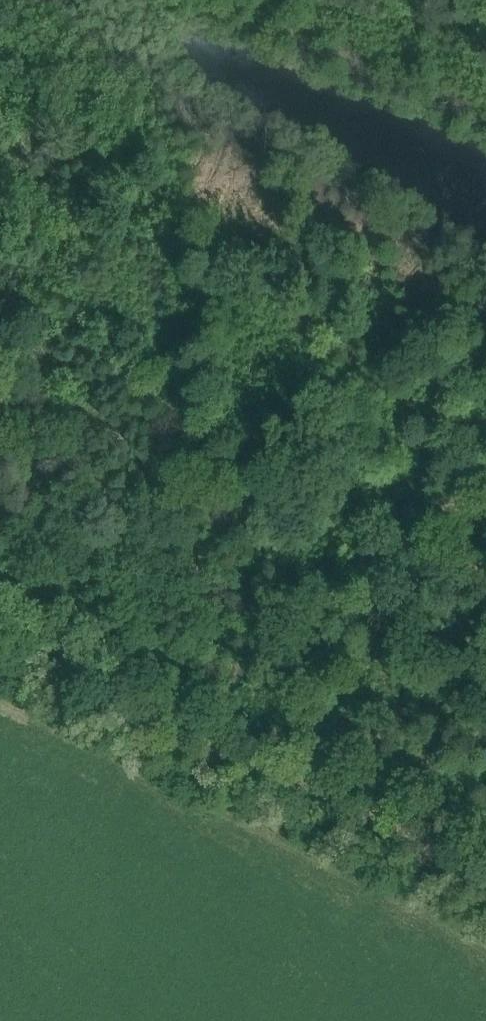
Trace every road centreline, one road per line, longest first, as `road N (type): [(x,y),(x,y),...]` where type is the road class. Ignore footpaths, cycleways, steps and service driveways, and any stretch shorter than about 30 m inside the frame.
road 1 (track): [(485,850),(0,607)]

